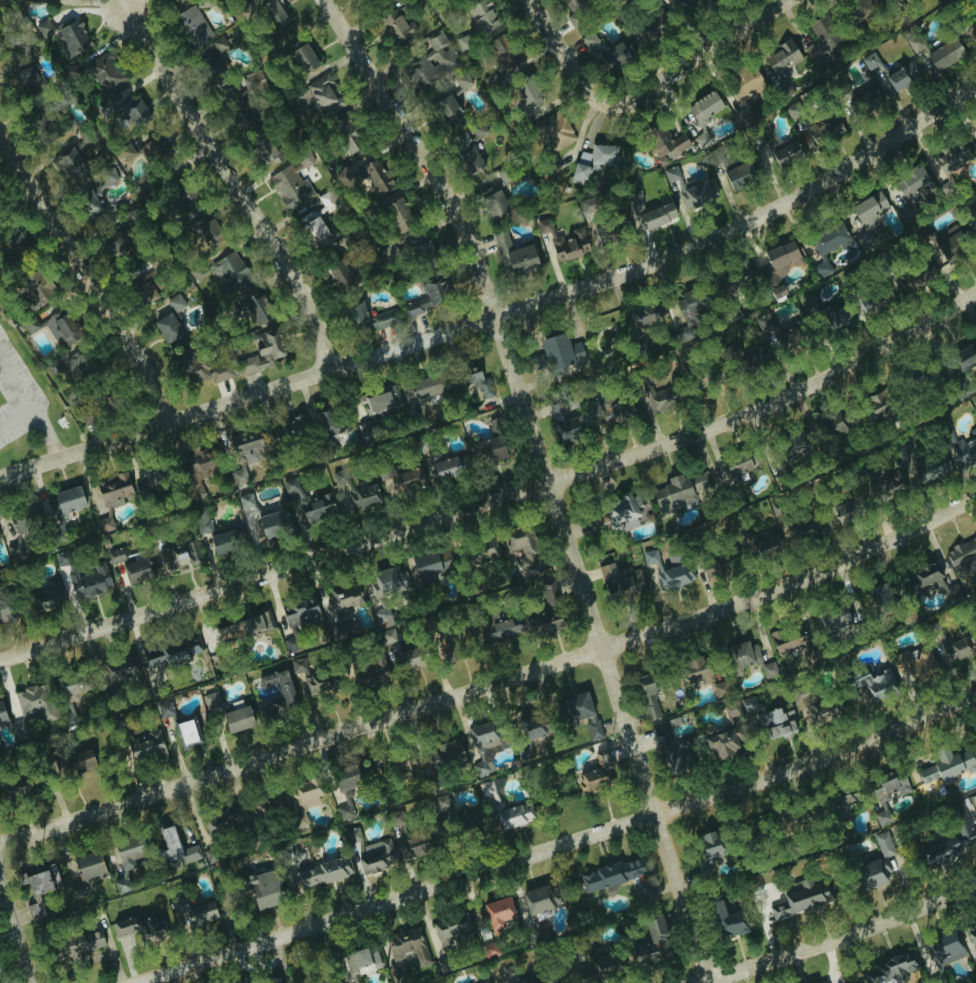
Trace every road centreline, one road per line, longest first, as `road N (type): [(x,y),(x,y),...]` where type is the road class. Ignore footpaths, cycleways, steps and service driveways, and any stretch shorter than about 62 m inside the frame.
road 1 (residential): [(709,982),(471,244),(324,0)]
road 2 (residential): [(0,478),(695,249),(975,83)]
road 3 (residential): [(0,661),(696,434),(819,383),(975,296)]
road 4 (residential): [(0,843),(737,604),(903,538),(975,497)]
road 5 (residential): [(145,982),(804,765),(975,698)]
road 6 (residential): [(331,369),(285,264),(124,7)]
road 7 (residential): [(164,423),(142,362),(0,137)]
road 8 (residential): [(975,887),(702,982)]
road 9 (residential): [(592,97),(628,100),(785,0)]

